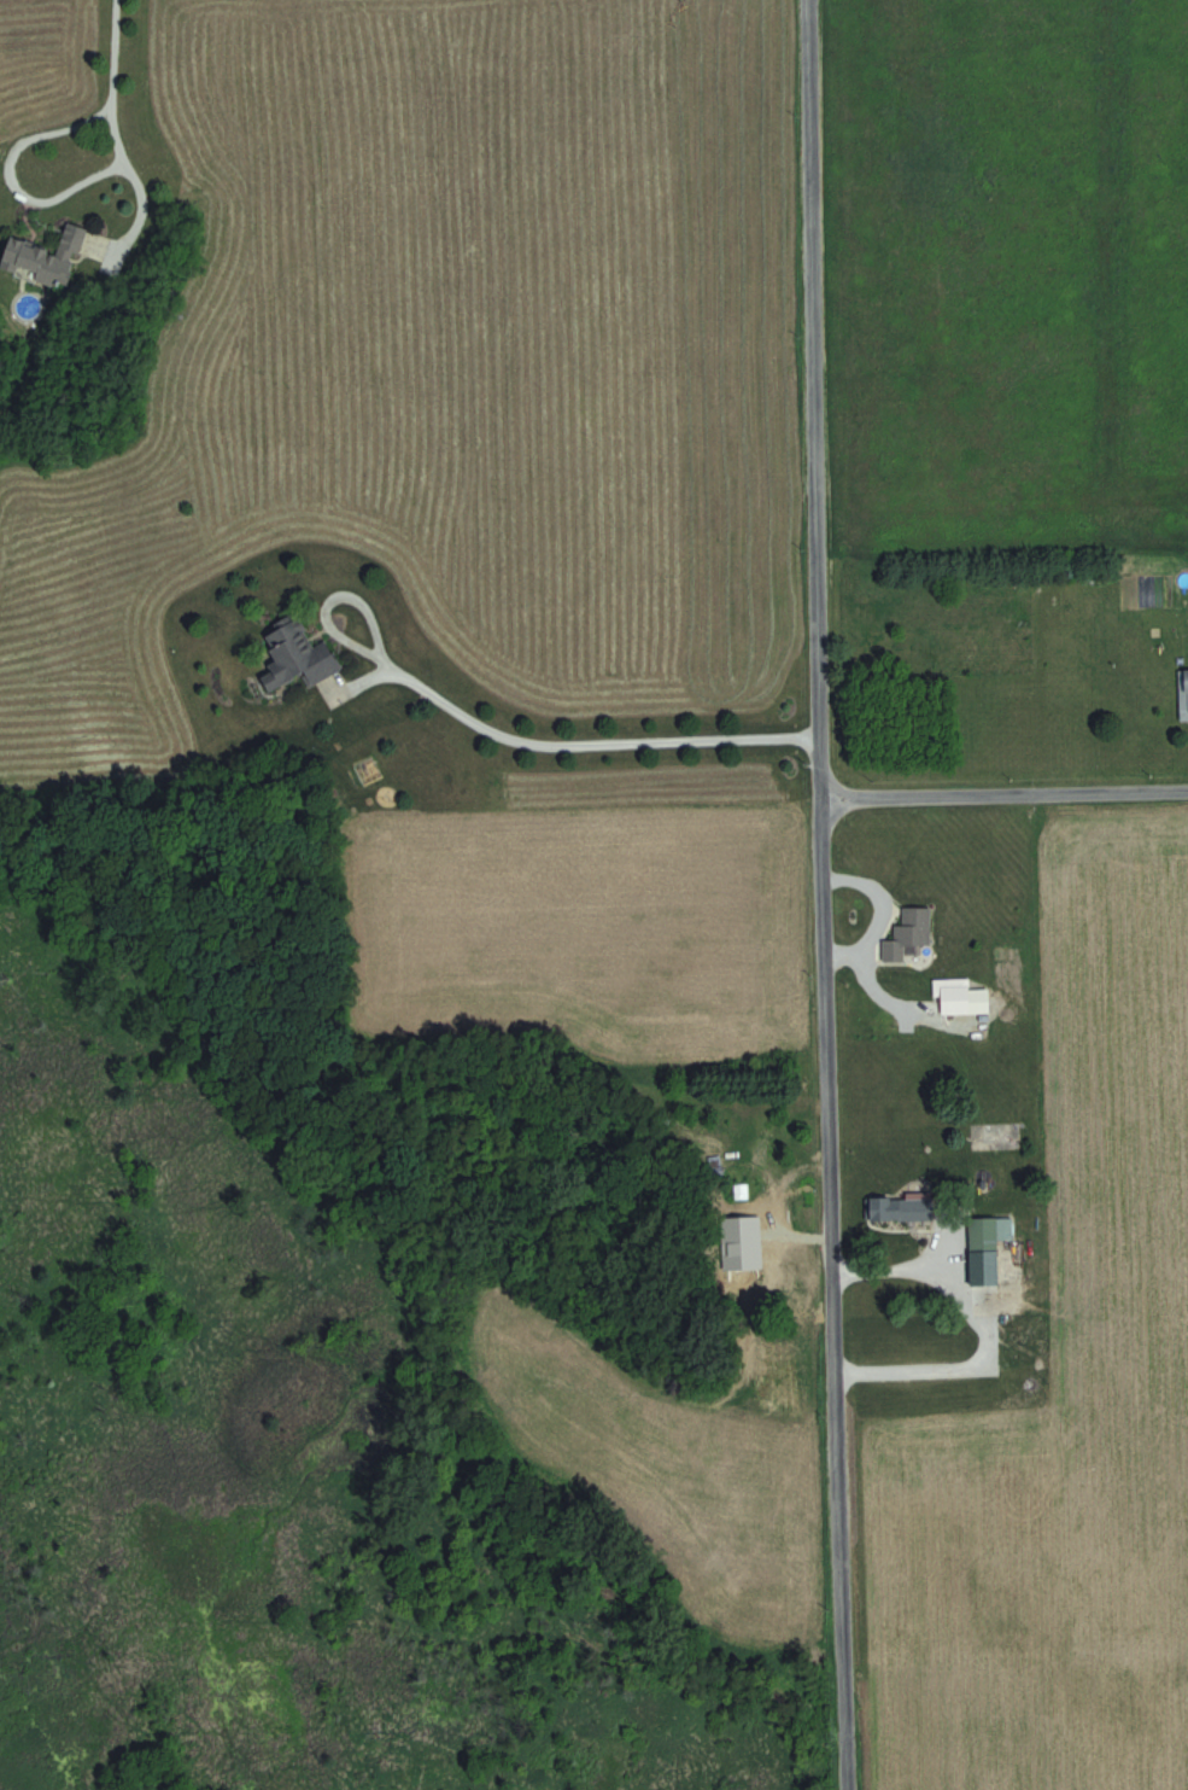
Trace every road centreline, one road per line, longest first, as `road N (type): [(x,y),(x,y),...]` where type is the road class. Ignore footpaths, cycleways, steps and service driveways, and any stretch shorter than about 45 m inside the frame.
road 1 (tertiary): [(847,1789),(808,0)]
road 2 (tertiary): [(821,798),(1187,792)]

